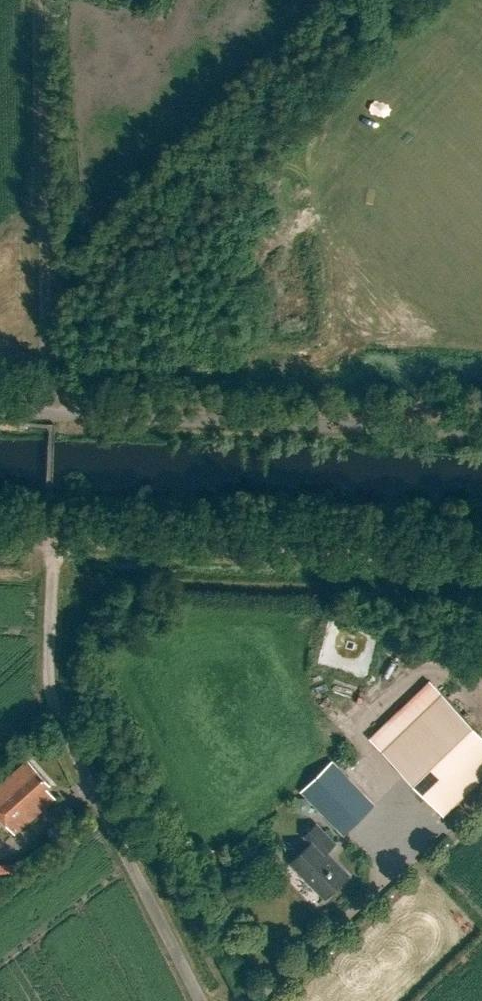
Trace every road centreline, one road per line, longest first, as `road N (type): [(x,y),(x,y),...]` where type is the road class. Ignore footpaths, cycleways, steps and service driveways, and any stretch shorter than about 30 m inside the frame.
road 1 (residential): [(198,1000),(59,718),(49,681),(54,546)]
road 2 (unclassified): [(54,413),(481,430)]
road 3 (track): [(481,560),(54,546)]
road 4 (unclassified): [(54,413),(44,0)]

